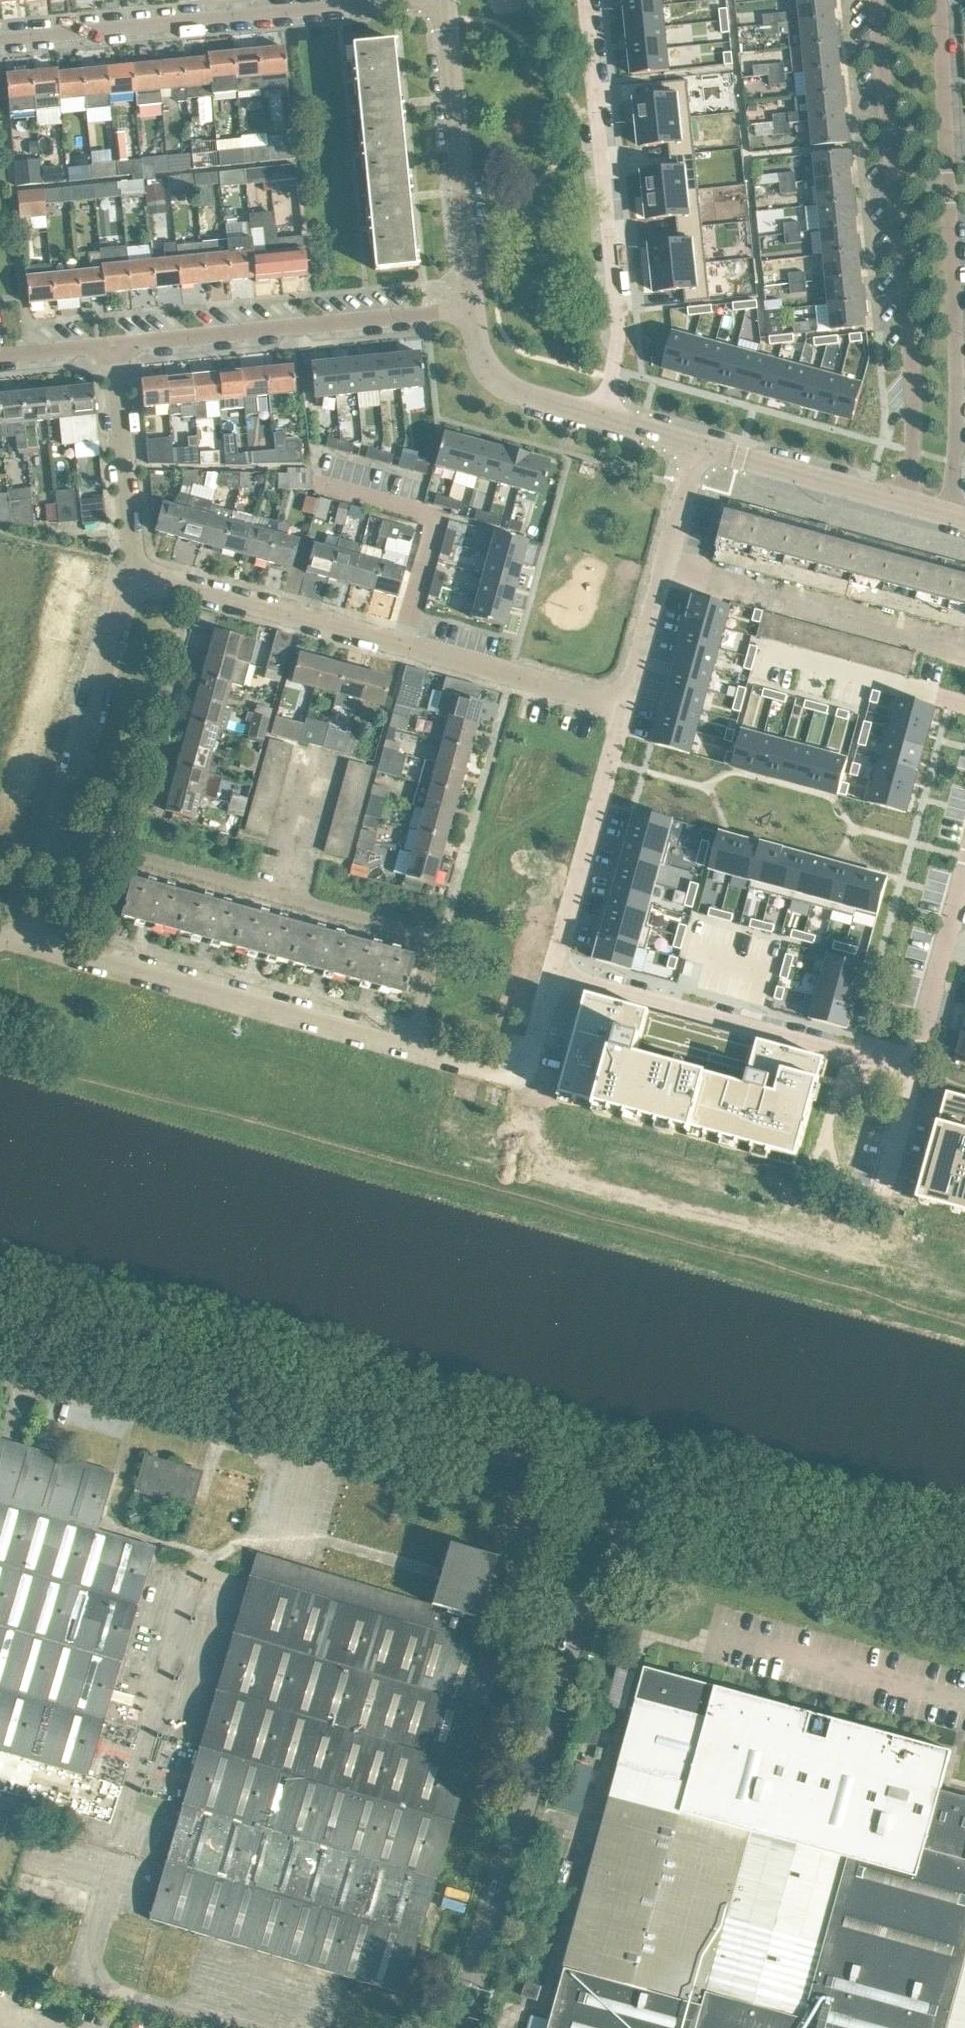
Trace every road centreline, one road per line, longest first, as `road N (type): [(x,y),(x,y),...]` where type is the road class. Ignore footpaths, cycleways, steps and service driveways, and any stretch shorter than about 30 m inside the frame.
road 1 (tertiary): [(614,1482),(0,1316)]
road 2 (tertiary): [(456,2027),(614,1482)]
road 3 (residential): [(950,514),(957,370),(940,0)]
road 4 (residential): [(627,706),(131,570)]
road 5 (residential): [(877,0),(914,375),(906,502)]
road 6 (residential): [(413,1048),(439,939),(62,834)]
road 7 (residential): [(603,416),(619,331),(589,0)]
road 8 (residential): [(0,39),(395,0)]
road 9 (residential): [(413,1048),(32,945)]
road 10 (residential): [(510,1069),(534,1050),(627,706)]
road 11 (unclassified): [(964,1578),(614,1482)]
road 12 (residential): [(473,308),(113,344)]
road 13 (residential): [(473,308),(443,0)]
road 14 (residential): [(964,647),(666,564)]
road 15 (residential): [(62,834),(131,570)]
road 16 (residential): [(131,570),(113,344)]
road 17 (residential): [(906,502),(699,444)]
road 18 (residential): [(912,1070),(964,874)]
road 19 (residential): [(603,416),(493,376),(479,353),(473,308)]
road 20 (residential): [(627,706),(666,564)]
road 21 (residential): [(666,564),(699,444)]

